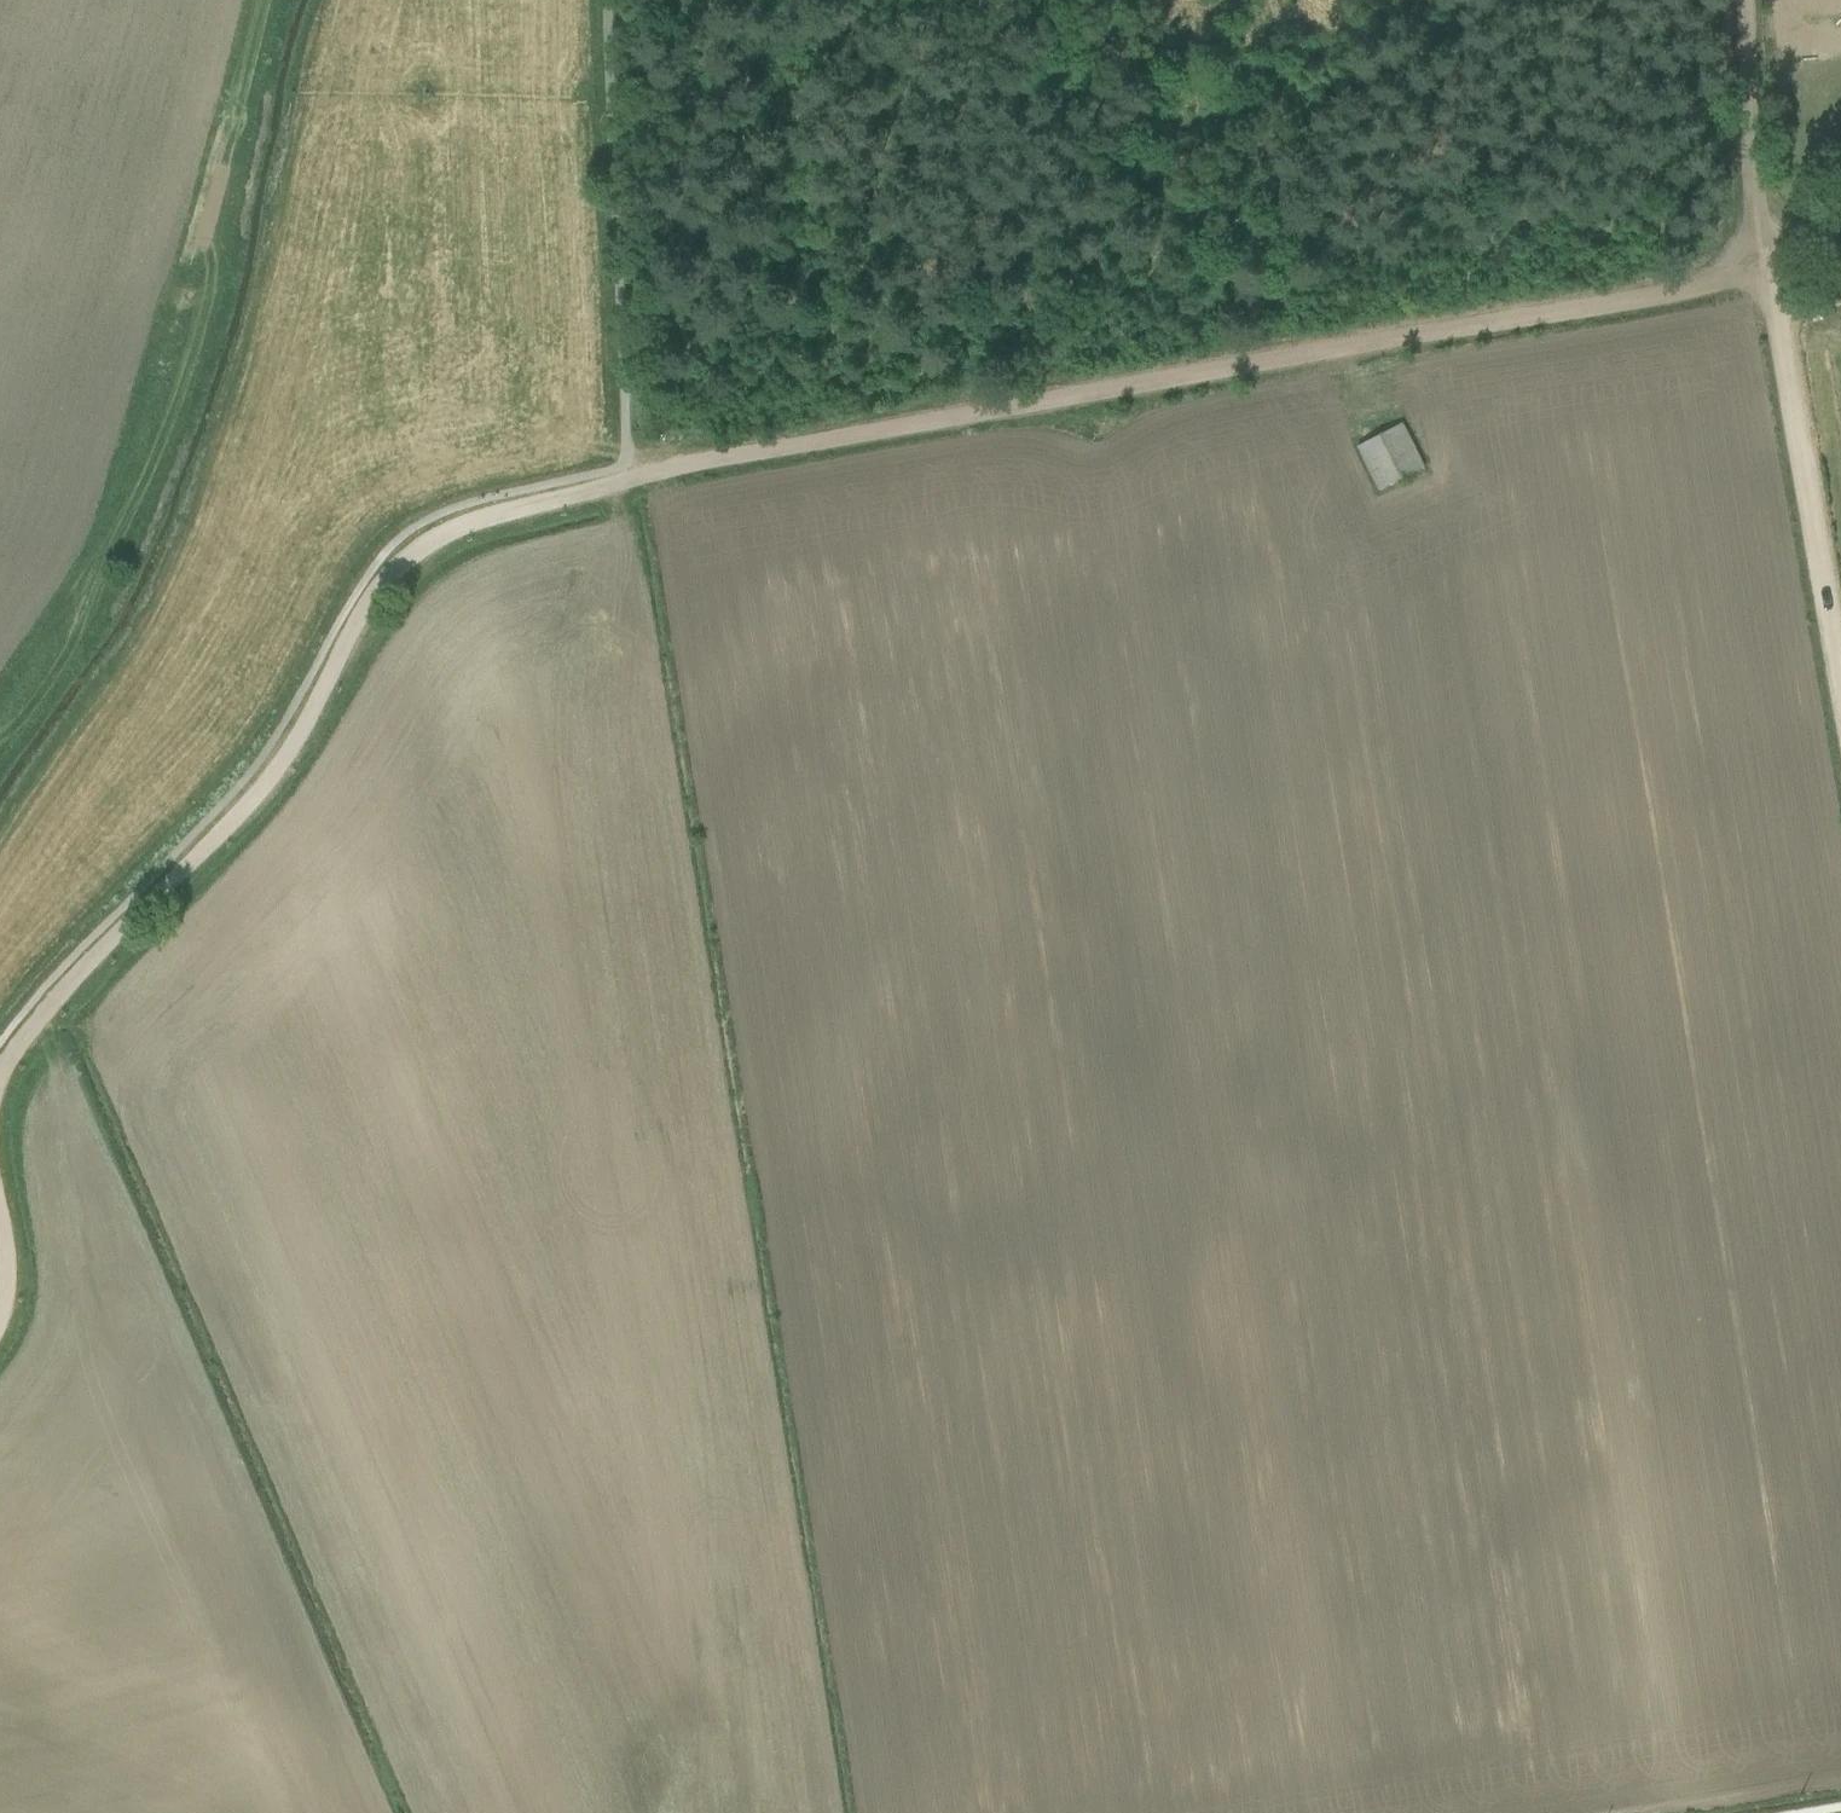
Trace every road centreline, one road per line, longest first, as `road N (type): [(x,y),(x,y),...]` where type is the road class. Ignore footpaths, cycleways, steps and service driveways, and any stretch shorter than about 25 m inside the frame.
road 1 (track): [(1759,265),(1698,286),(629,480),(449,537),(388,585),(257,791),(31,1027),(0,1077)]
road 2 (track): [(1840,703),(1775,311),(1759,265)]
road 3 (track): [(1759,265),(1741,0)]

